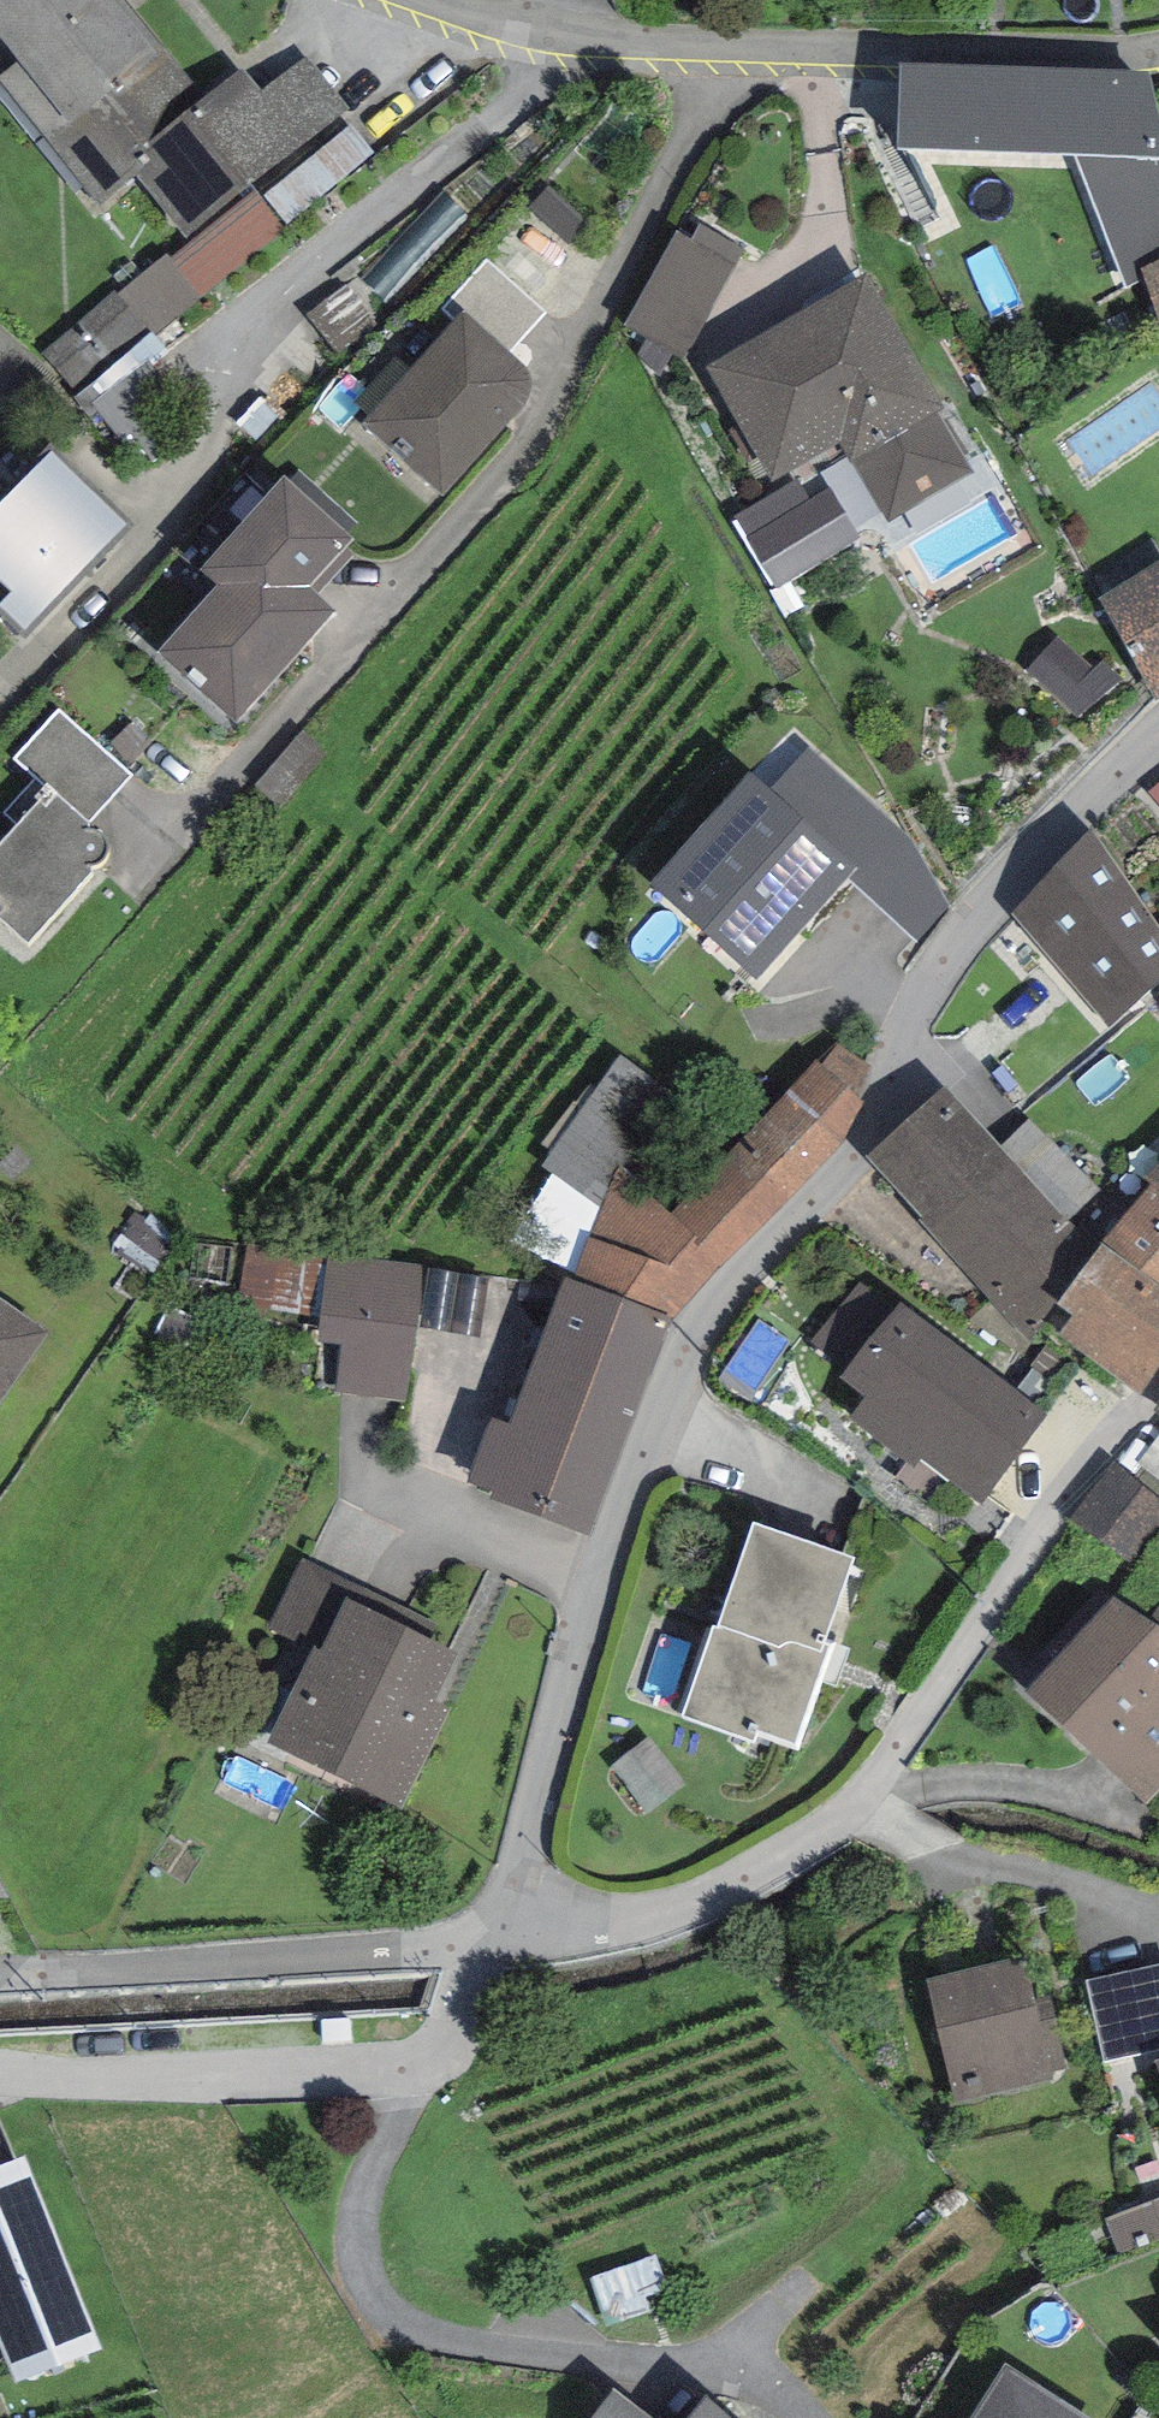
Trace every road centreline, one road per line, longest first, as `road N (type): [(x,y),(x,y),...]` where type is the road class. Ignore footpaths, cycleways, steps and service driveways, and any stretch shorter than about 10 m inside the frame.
road 1 (residential): [(1158,738),(1037,851),(968,929),(912,1017),(872,1126),(846,1167),(747,1270),(678,1369),(601,1563),(527,1843),(485,1946)]
road 2 (residential): [(442,0),(505,19),(673,41),(1085,59),(1158,52)]
road 3 (residential): [(485,1946),(447,2037),(421,2063),(145,2079),(0,2071)]
road 4 (residential): [(863,1798),(1158,1376)]
road 5 (residential): [(485,1946),(0,1968)]
road 6 (residential): [(485,1946),(634,1919),(685,1900),(834,1824),(863,1798)]
road 7 (residential): [(863,1798),(951,1857),(1054,1868),(1158,1907)]

